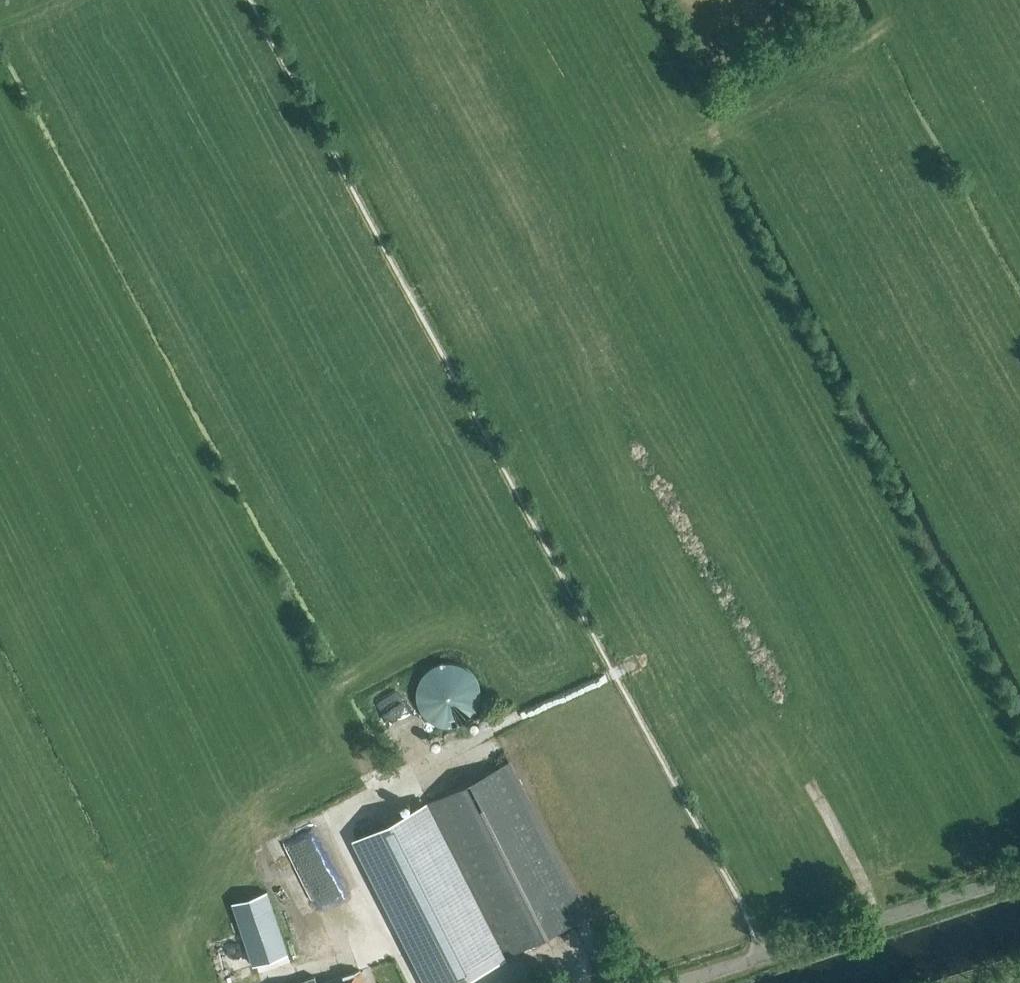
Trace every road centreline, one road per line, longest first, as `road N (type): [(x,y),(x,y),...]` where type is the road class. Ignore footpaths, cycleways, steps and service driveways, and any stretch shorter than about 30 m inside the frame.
road 1 (unclassified): [(682,982),(1019,875)]

